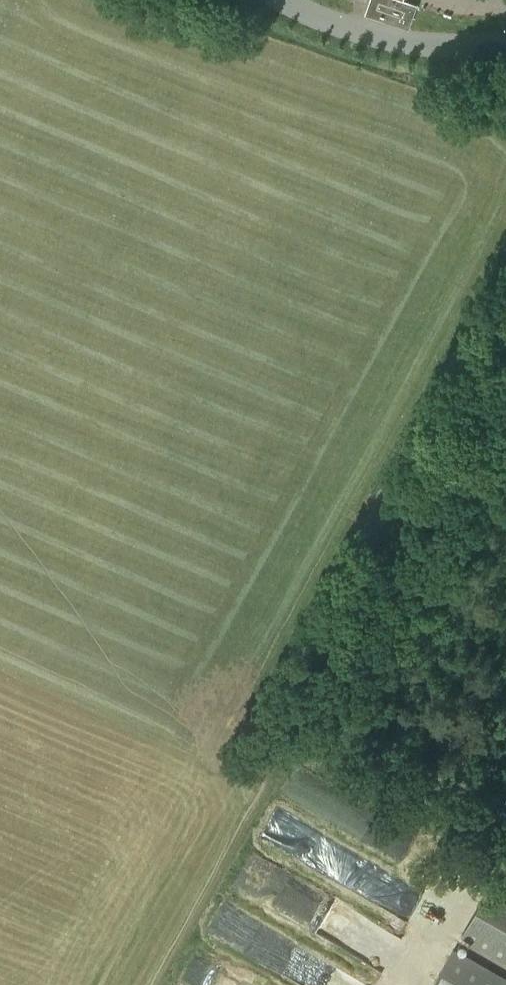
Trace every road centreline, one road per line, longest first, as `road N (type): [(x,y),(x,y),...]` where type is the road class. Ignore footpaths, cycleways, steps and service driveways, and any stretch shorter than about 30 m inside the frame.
road 1 (unclassified): [(505,39),(434,43),(346,26),(285,0)]
road 2 (track): [(397,984),(456,874),(480,871)]

